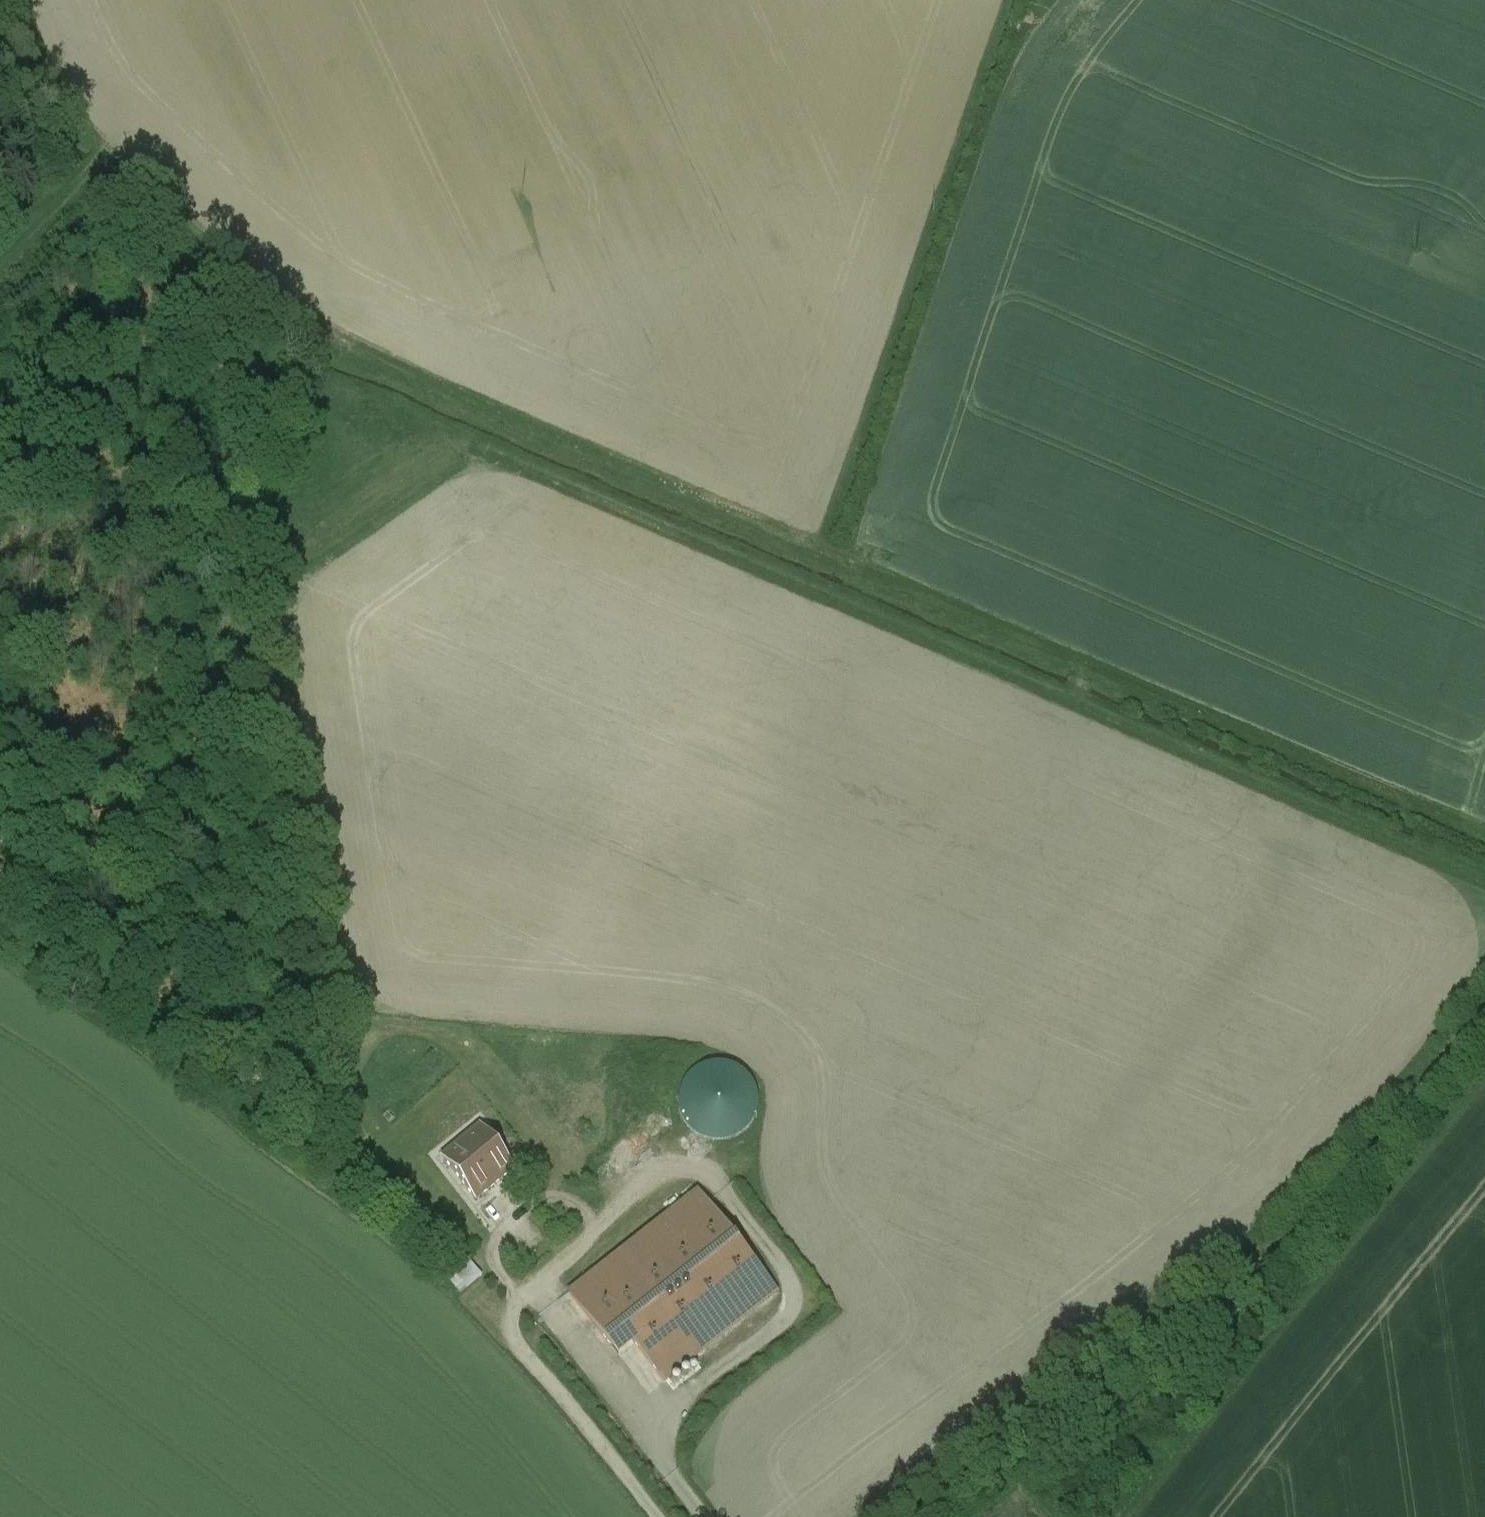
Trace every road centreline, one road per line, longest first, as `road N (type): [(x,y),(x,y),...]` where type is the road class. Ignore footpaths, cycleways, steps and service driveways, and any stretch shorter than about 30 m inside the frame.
road 1 (unclassified): [(927,1516),(1221,1320),(1341,1195),(1484,1019)]
road 2 (track): [(0,258),(109,151)]

